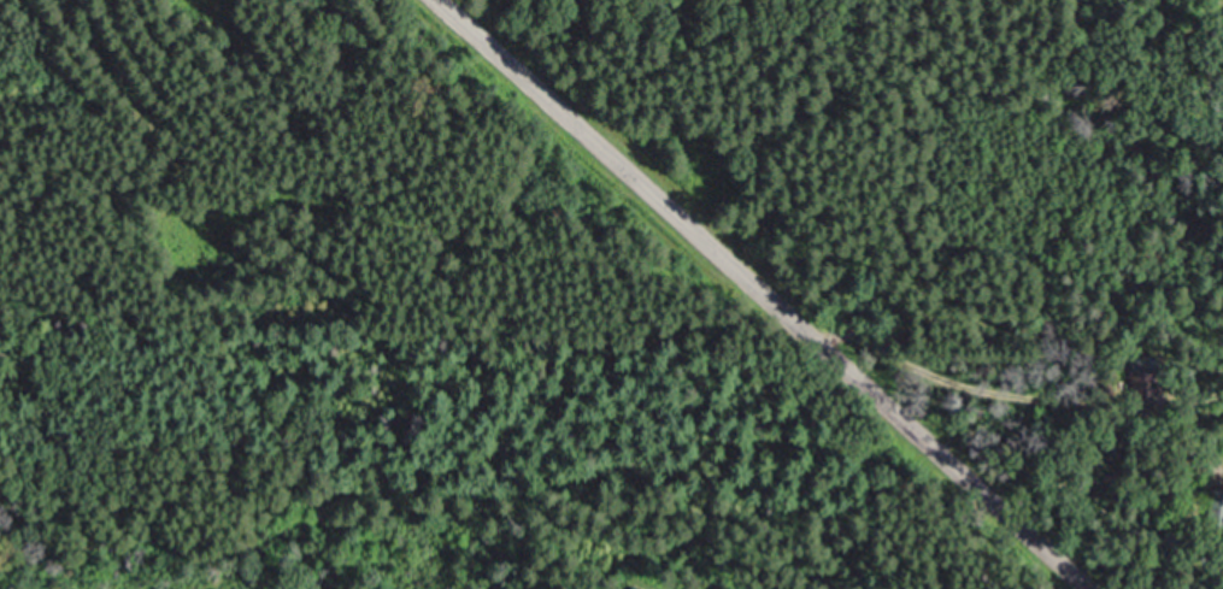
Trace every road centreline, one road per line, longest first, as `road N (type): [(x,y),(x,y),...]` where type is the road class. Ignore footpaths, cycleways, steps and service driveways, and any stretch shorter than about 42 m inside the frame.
road 1 (tertiary): [(1089,588),(441,0)]

